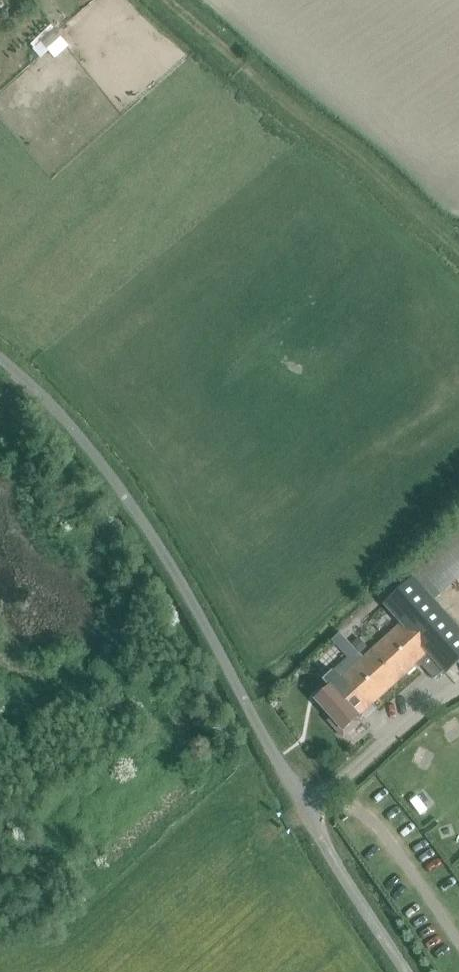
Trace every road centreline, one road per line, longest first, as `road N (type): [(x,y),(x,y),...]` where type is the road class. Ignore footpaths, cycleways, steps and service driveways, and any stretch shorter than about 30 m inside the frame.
road 1 (unclassified): [(406,971),(182,584),(115,484),(0,360)]
road 2 (track): [(458,252),(358,160),(308,131),(168,0)]

